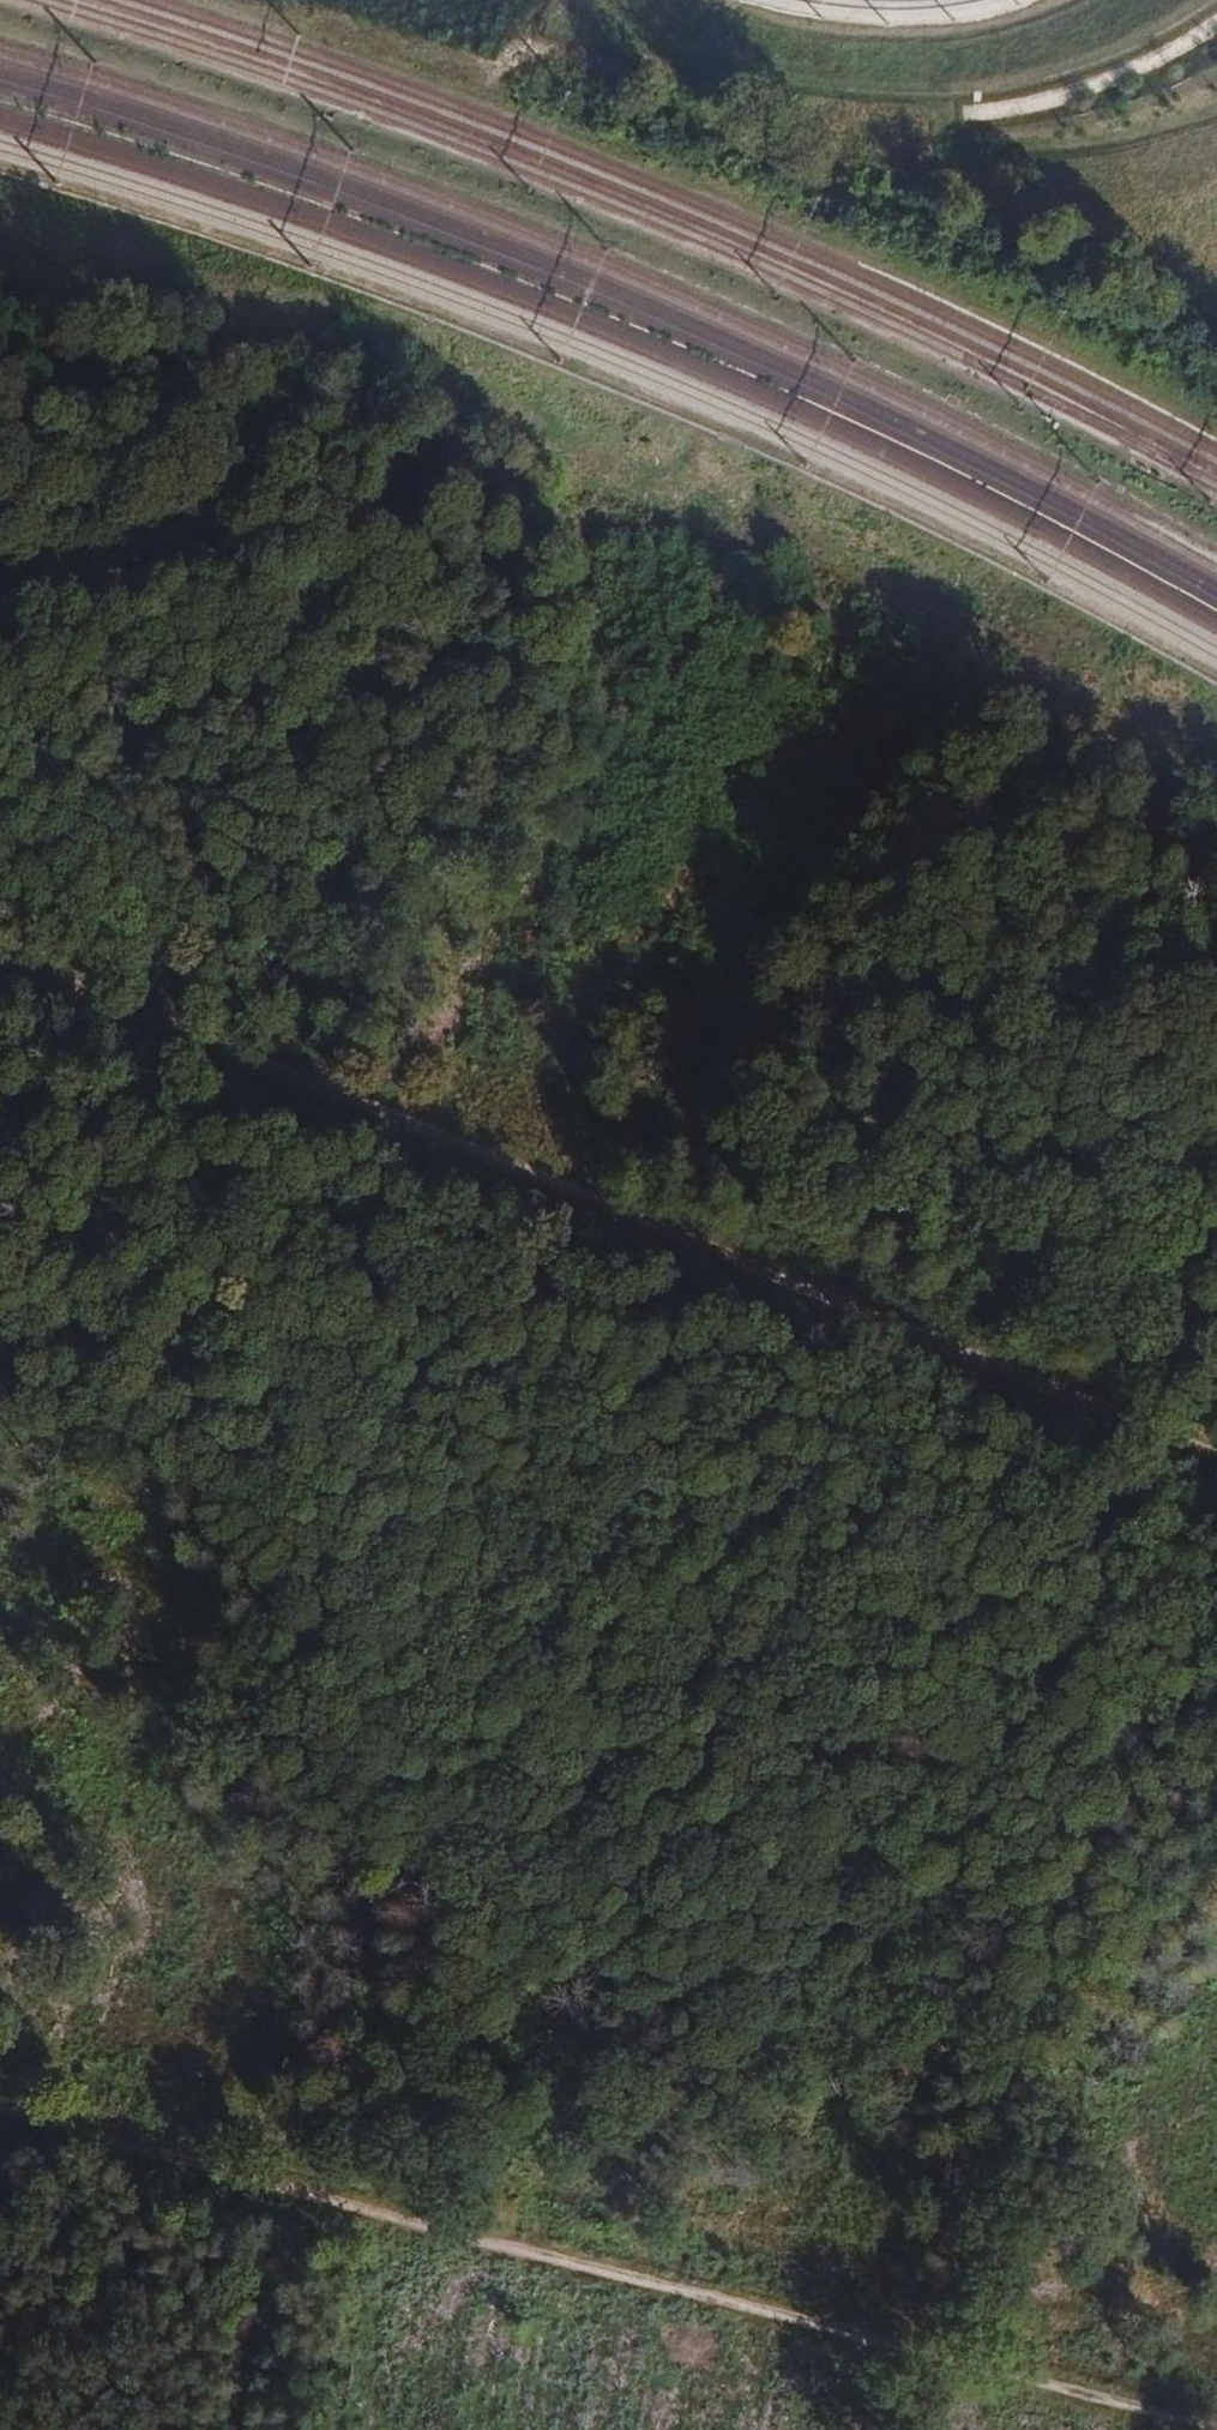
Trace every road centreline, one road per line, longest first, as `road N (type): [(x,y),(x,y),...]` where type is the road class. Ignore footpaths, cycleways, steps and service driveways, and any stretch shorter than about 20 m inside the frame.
road 1 (track): [(1216,1456),(0,957)]
road 2 (track): [(0,2102),(1216,2425)]
road 3 (track): [(965,111),(1077,97),(1216,21)]

